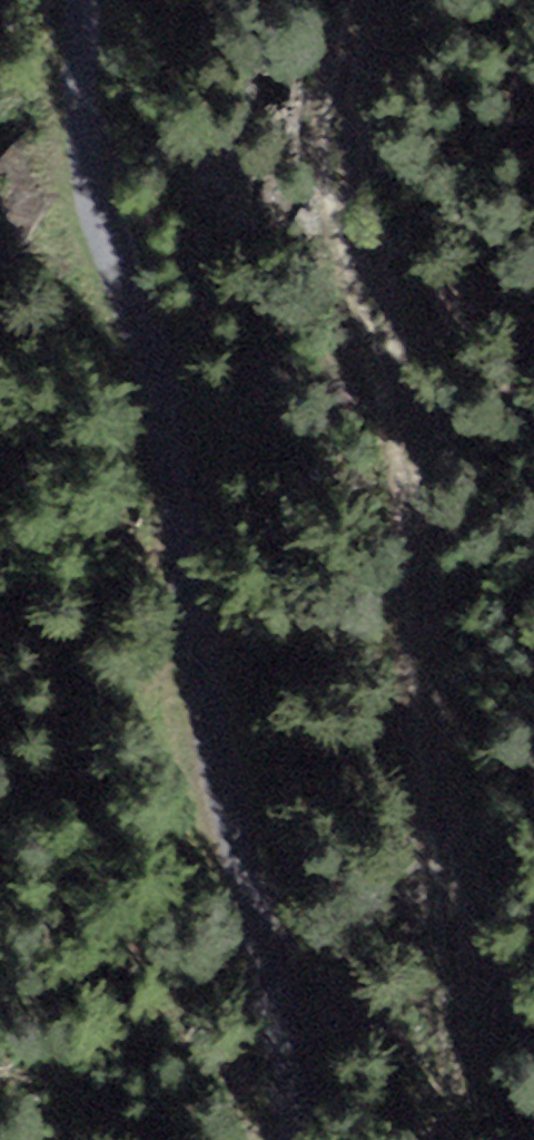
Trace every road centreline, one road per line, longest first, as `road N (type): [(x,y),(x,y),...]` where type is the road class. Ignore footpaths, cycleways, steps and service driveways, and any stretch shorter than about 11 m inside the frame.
road 1 (track): [(22,0),(223,651),(287,1139)]
road 2 (track): [(400,1139),(434,997),(361,71),(375,0)]

